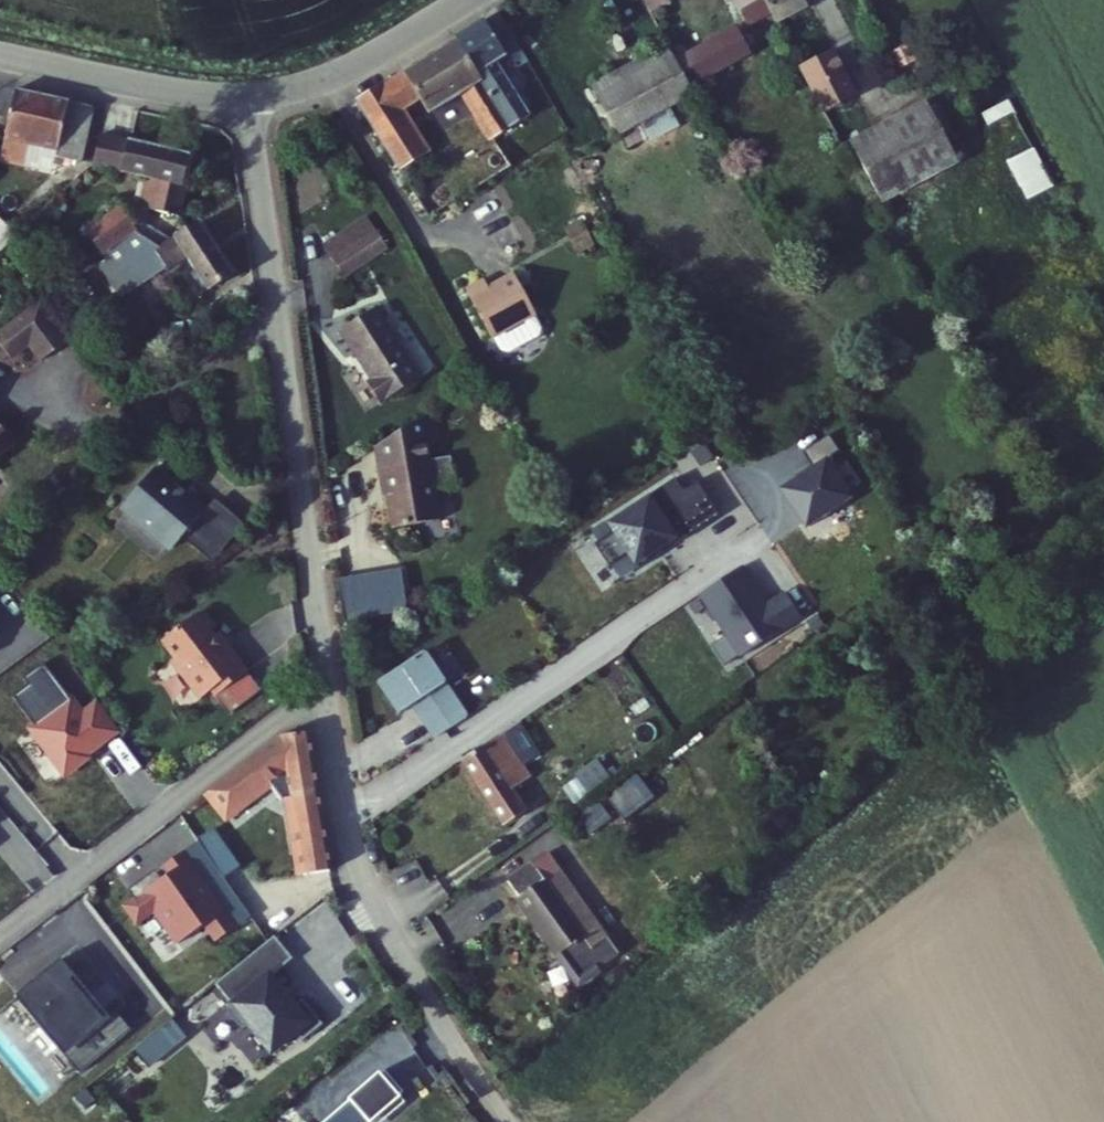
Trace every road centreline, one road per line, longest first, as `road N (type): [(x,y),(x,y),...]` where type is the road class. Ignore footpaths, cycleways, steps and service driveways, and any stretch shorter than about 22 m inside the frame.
road 1 (residential): [(325,680),(252,96)]
road 2 (residential): [(483,1084),(361,873),(344,816),(325,680)]
road 3 (unclassified): [(325,680),(0,934)]
road 4 (unclassified): [(252,96),(182,91),(0,54)]
road 5 (unclassified): [(462,0),(348,67),(252,96)]

